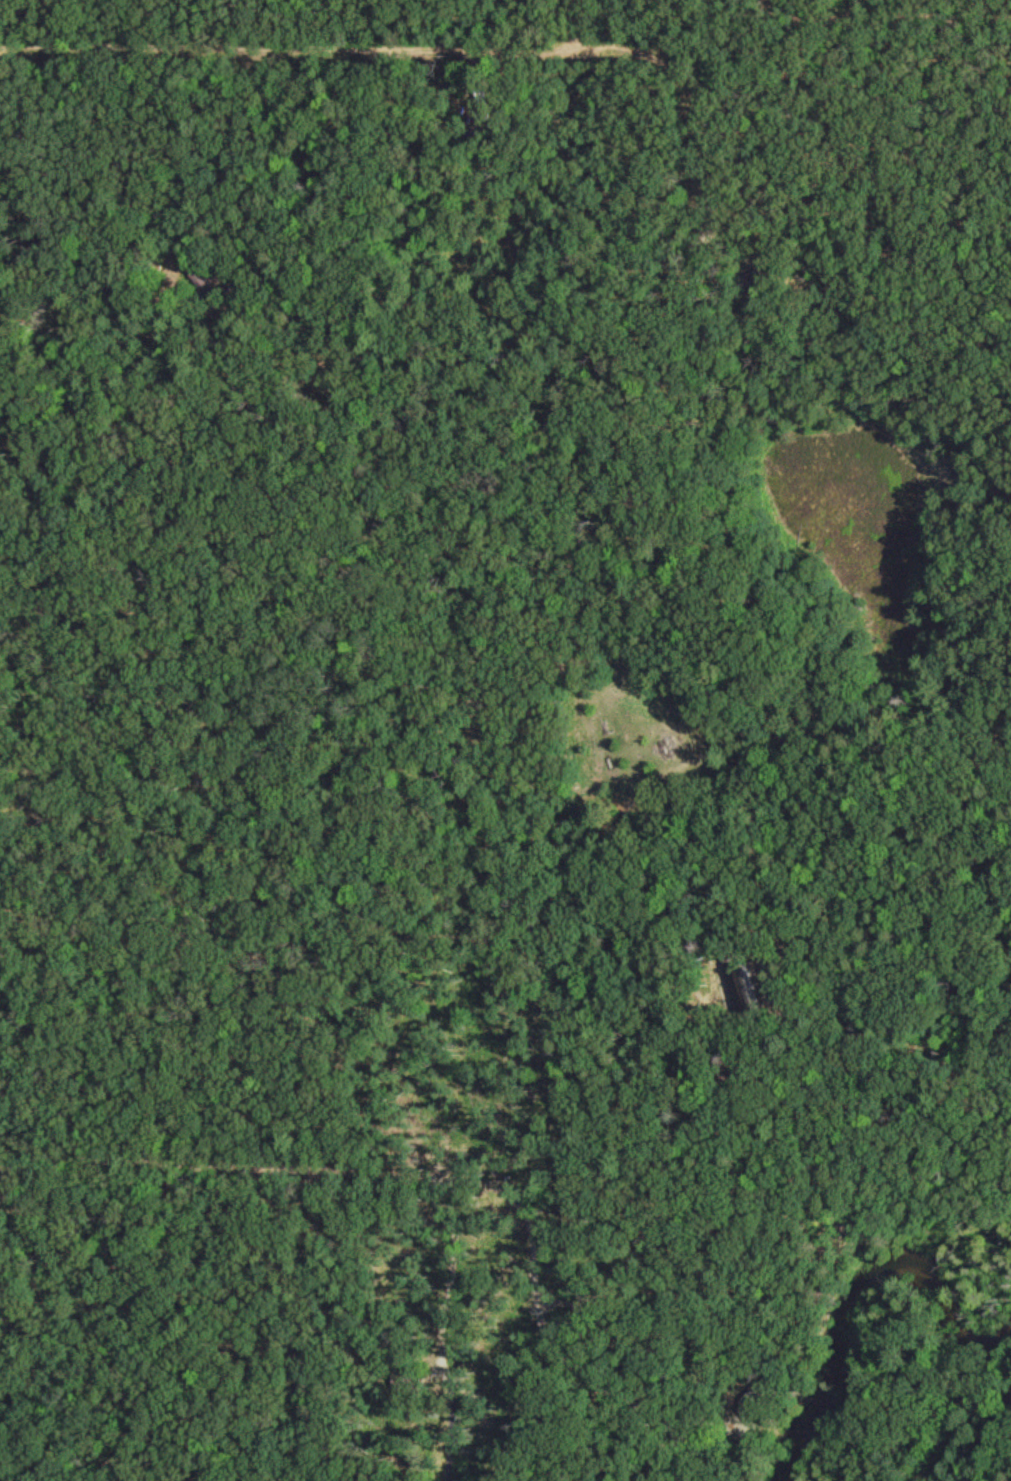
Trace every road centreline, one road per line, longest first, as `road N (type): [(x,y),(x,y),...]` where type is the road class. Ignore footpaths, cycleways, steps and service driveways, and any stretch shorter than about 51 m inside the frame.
road 1 (residential): [(0,1172),(34,1212),(70,1282),(55,1358),(20,1425),(0,1443)]

